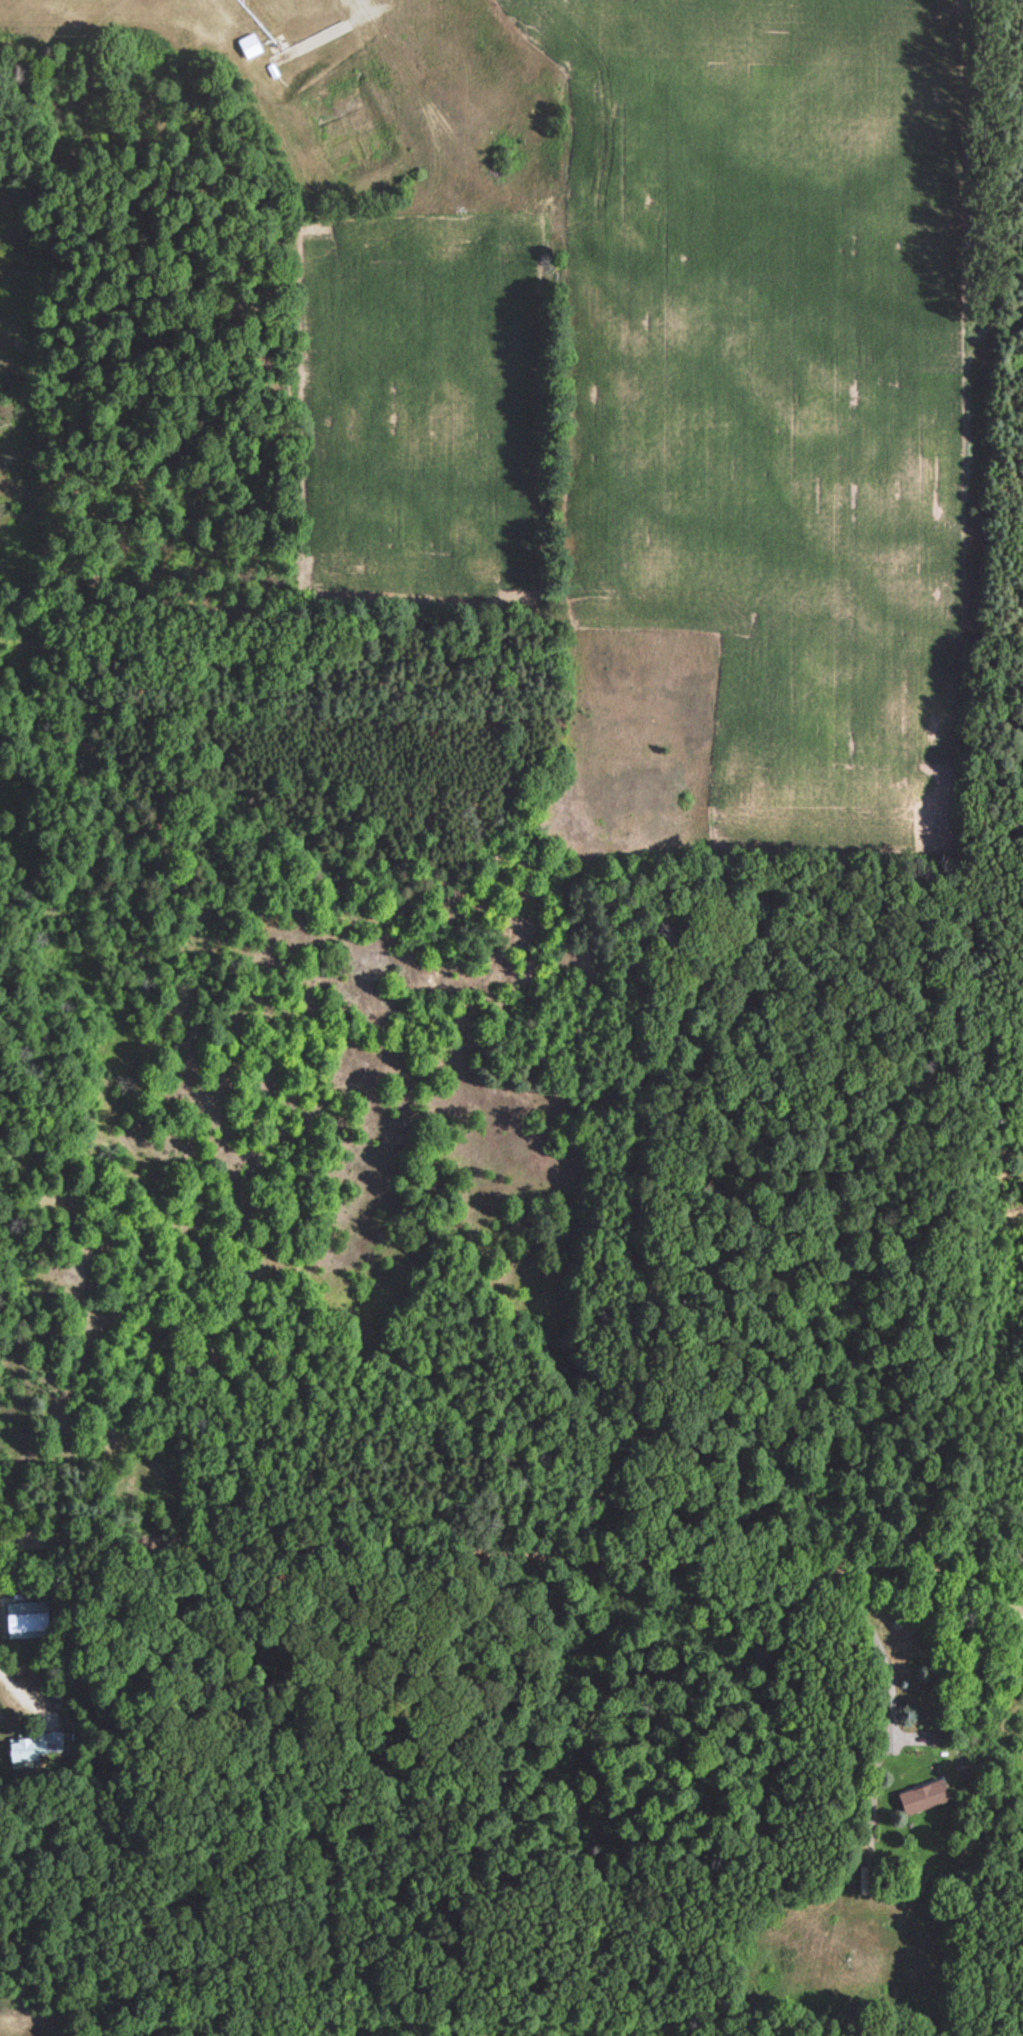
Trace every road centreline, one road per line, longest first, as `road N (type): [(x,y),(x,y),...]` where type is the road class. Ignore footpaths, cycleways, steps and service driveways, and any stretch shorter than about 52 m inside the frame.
road 1 (residential): [(1022,1552),(0,1517)]

